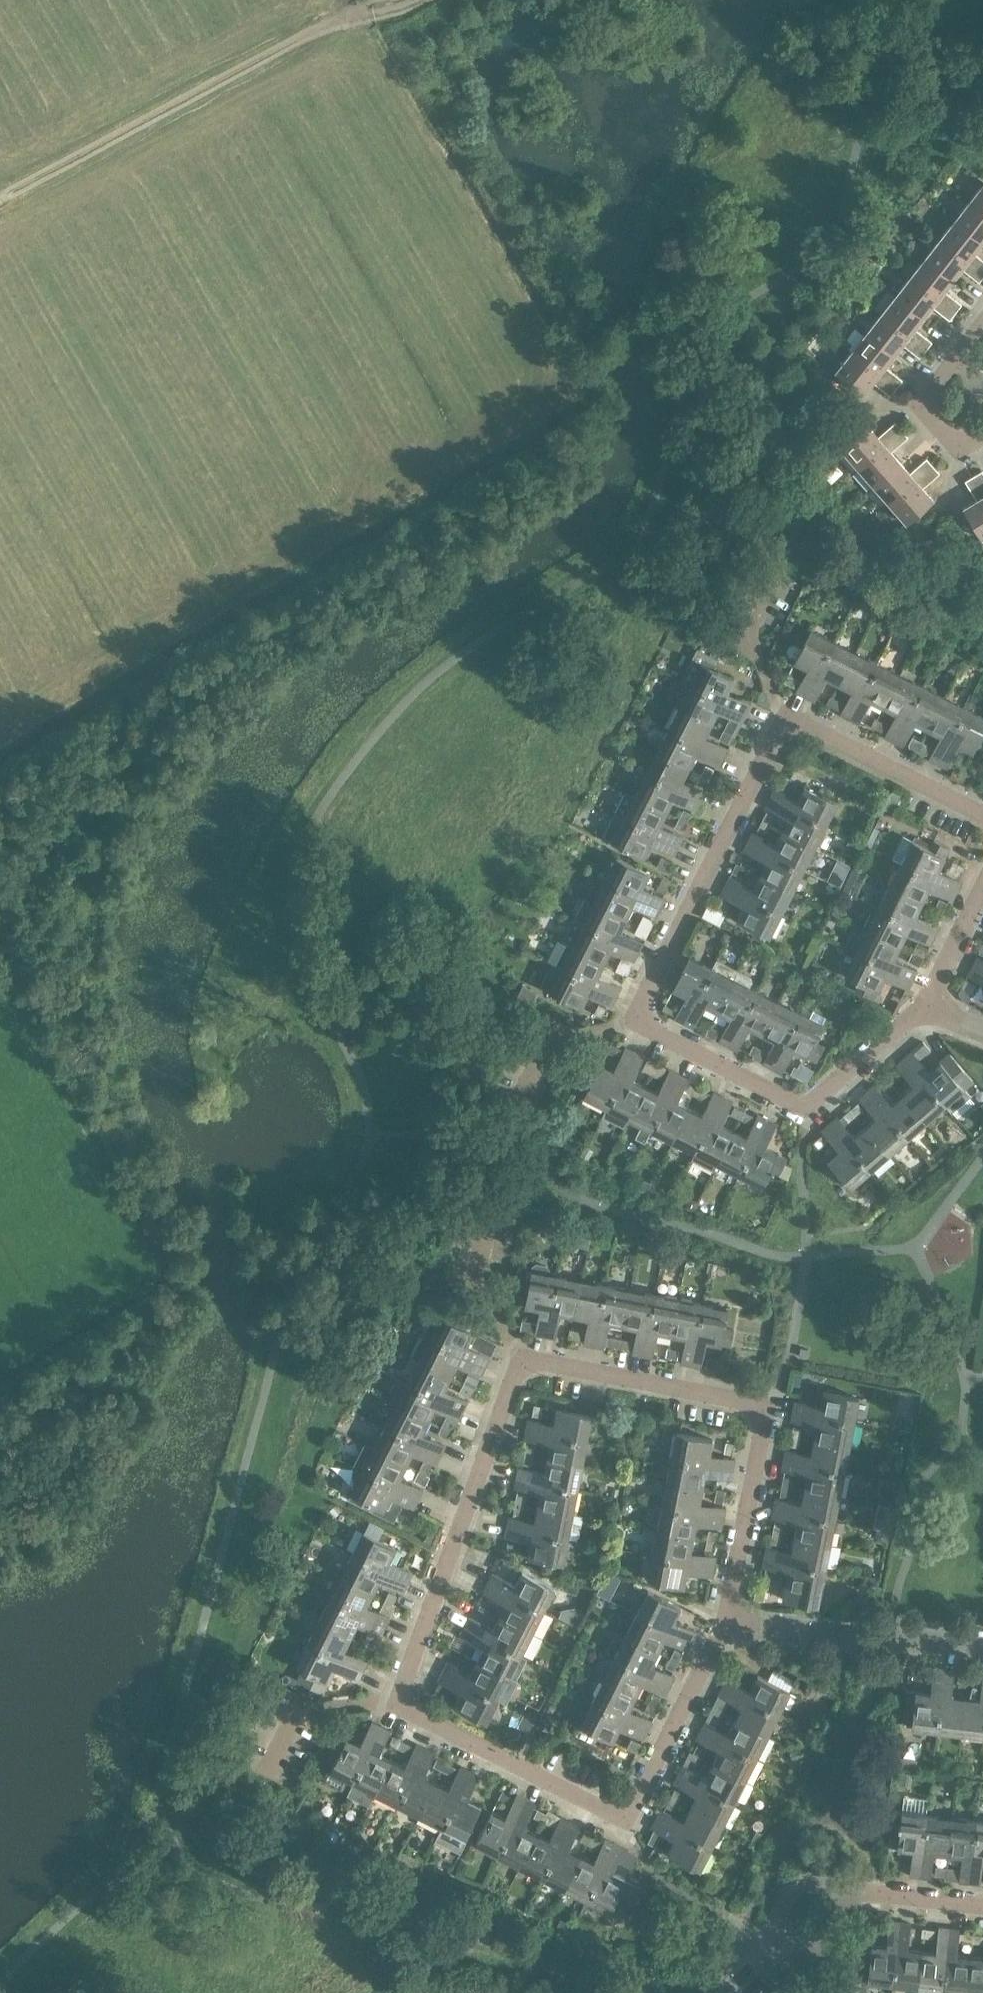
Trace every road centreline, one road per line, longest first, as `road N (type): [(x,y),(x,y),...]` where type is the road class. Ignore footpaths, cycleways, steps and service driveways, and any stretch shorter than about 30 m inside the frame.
road 1 (residential): [(724,1622),(629,1815),(398,1697),(521,1359)]
road 2 (residential): [(982,813),(779,720),(641,1005)]
road 3 (track): [(416,0),(324,26),(0,196)]
road 4 (residential): [(521,1359),(763,1412),(724,1622)]
road 5 (residential): [(641,1005),(649,1027),(812,1113),(937,998)]
road 6 (residential): [(982,1649),(724,1622)]
road 7 (residential): [(835,1898),(803,1885),(783,1897),(778,1920),(794,1942),(810,1945),(836,1929),(839,1913)]
road 8 (residential): [(982,327),(927,396),(965,449)]
road 9 (residential): [(982,1902),(880,1893),(835,1898)]
road 10 (residential): [(937,998),(982,884)]

